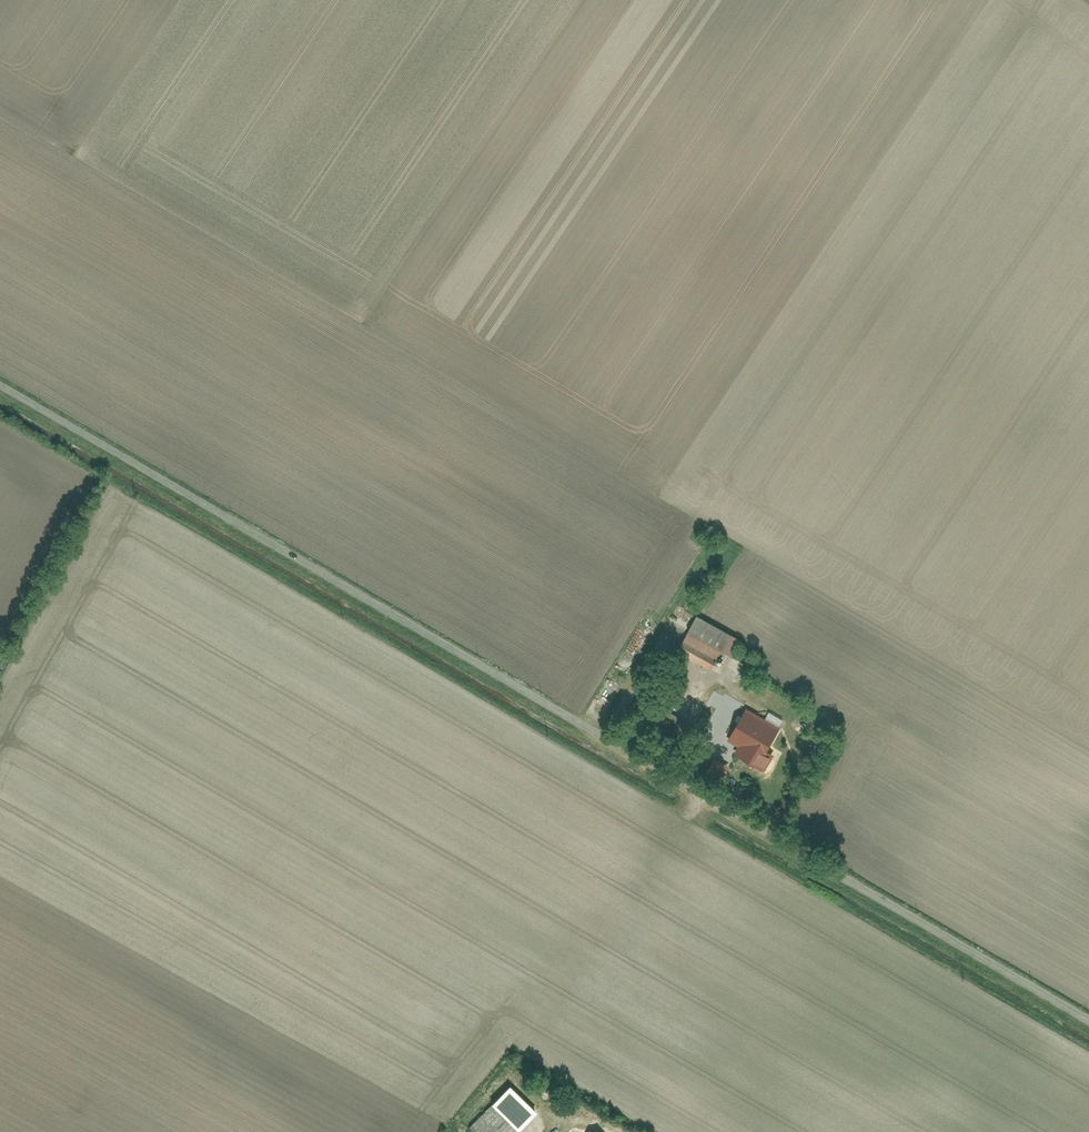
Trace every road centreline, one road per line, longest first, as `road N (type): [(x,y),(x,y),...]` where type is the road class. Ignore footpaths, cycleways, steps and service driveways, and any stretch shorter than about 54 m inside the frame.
road 1 (track): [(0,384),(1088,1021)]

